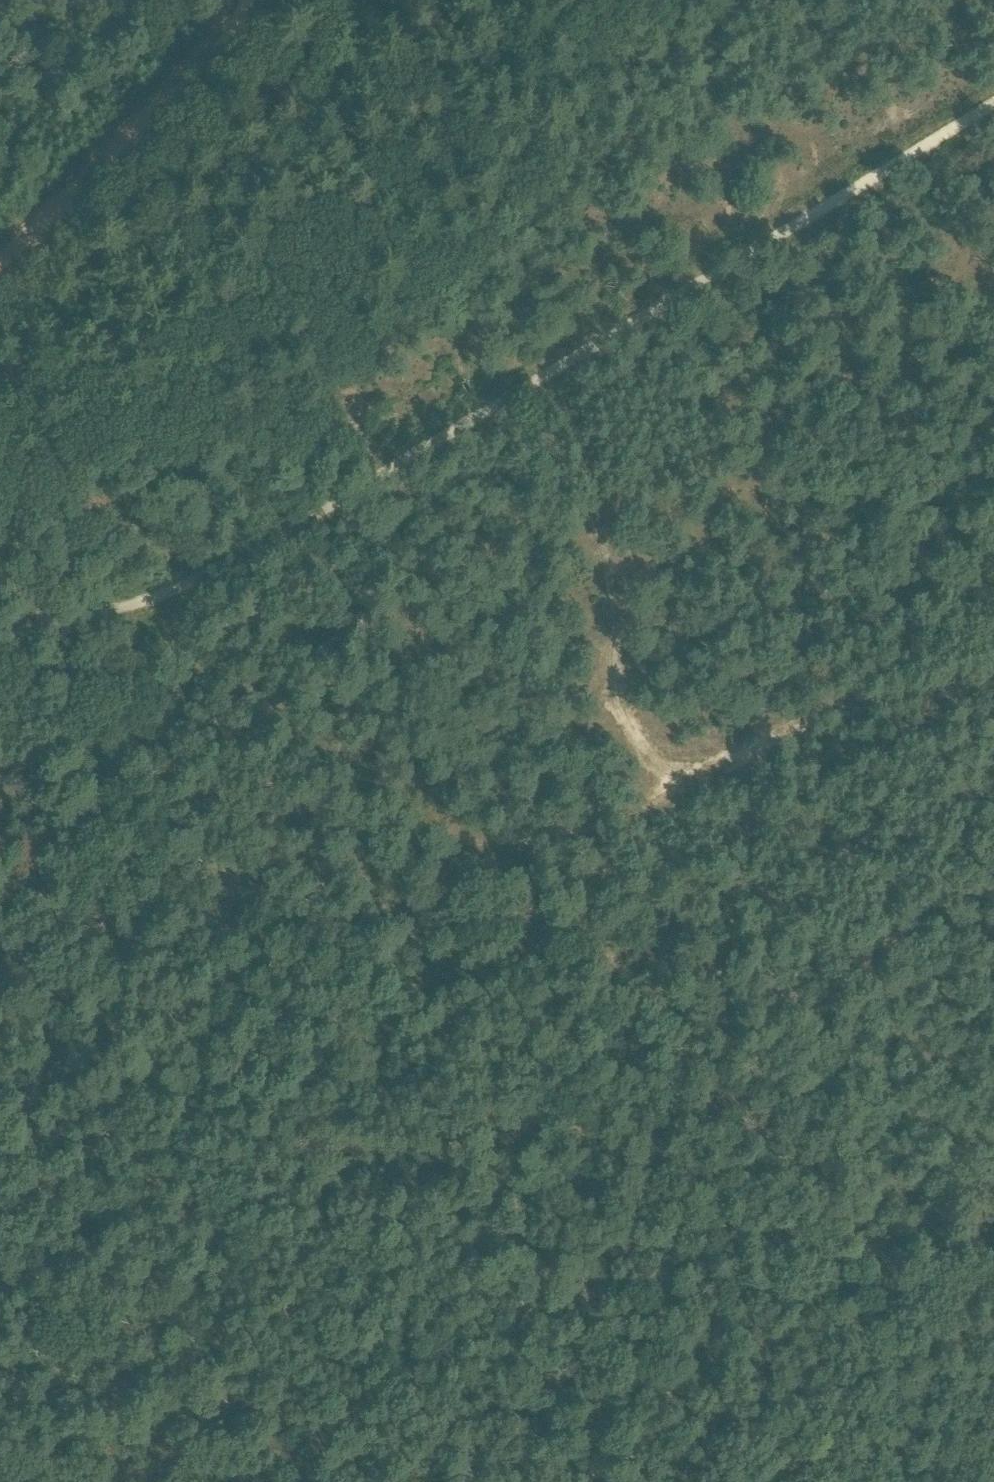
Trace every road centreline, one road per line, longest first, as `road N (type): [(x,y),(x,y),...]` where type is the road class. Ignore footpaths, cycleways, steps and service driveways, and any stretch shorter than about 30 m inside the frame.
road 1 (unclassified): [(0,636),(187,586),(993,102)]
road 2 (track): [(239,868),(558,836),(625,818),(790,727),(946,693),(993,691)]
road 3 (track): [(0,1292),(97,1237),(141,1196),(193,1119),(219,937),(239,868)]
road 4 (track): [(690,783),(621,723),(610,688),(614,597),(604,544),(550,371)]
road 5 (track): [(239,868),(0,542)]
road 6 (track): [(0,265),(258,0)]

